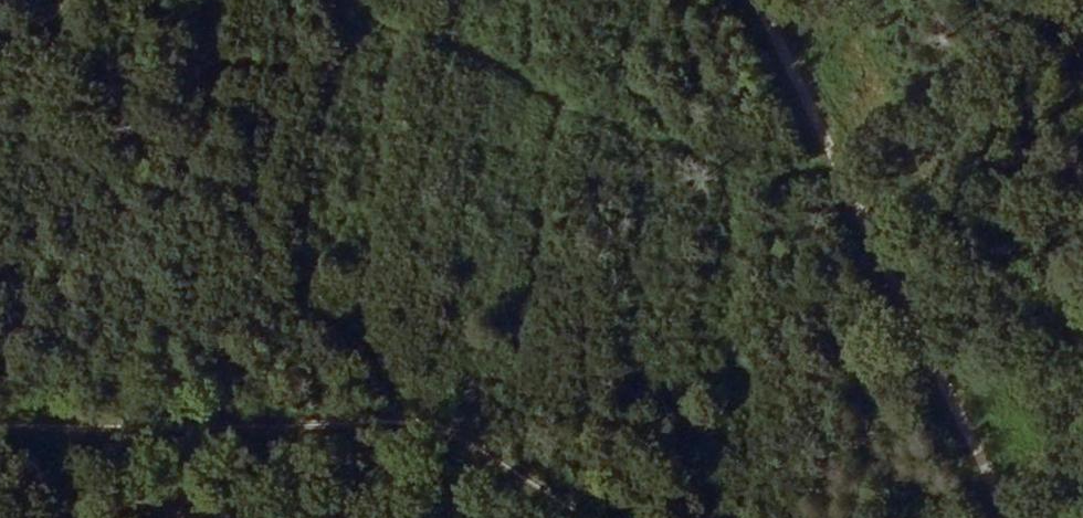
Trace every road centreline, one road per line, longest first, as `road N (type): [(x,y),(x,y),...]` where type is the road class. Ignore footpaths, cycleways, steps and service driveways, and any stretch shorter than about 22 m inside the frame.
road 1 (track): [(593,517),(428,419),(298,432),(0,426)]
road 2 (track): [(767,0),(1019,517)]

